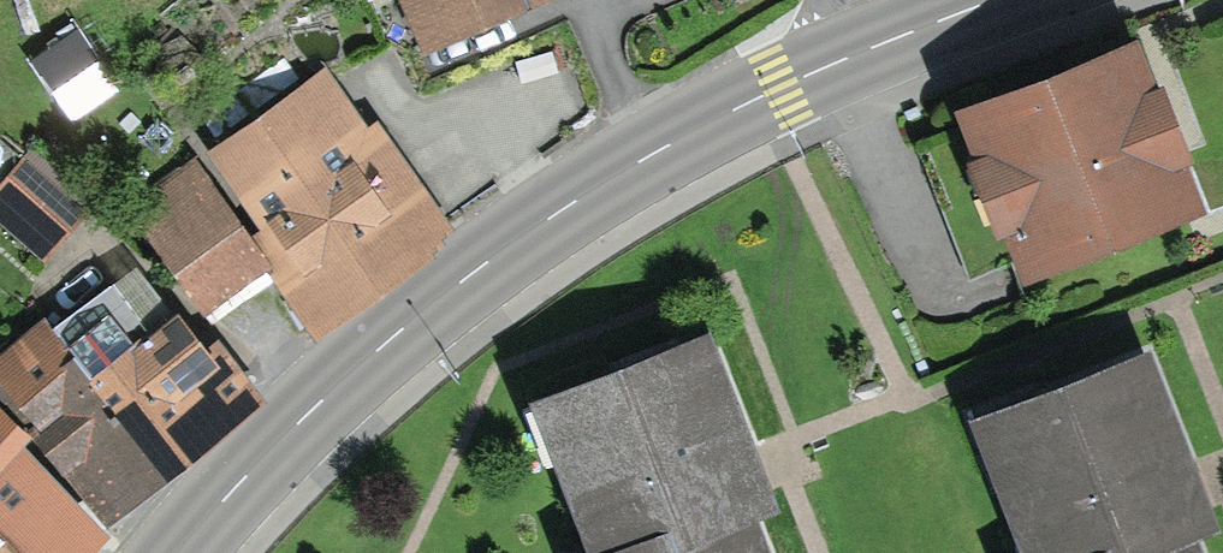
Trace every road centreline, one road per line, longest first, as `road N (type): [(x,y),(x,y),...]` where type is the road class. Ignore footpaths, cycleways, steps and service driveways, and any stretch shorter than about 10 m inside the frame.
road 1 (primary): [(184,552),(221,502),(378,352),(471,276),(572,201),(748,104)]
road 2 (primary): [(748,104),(1005,0)]
road 3 (residential): [(748,104),(788,40),(830,0)]

